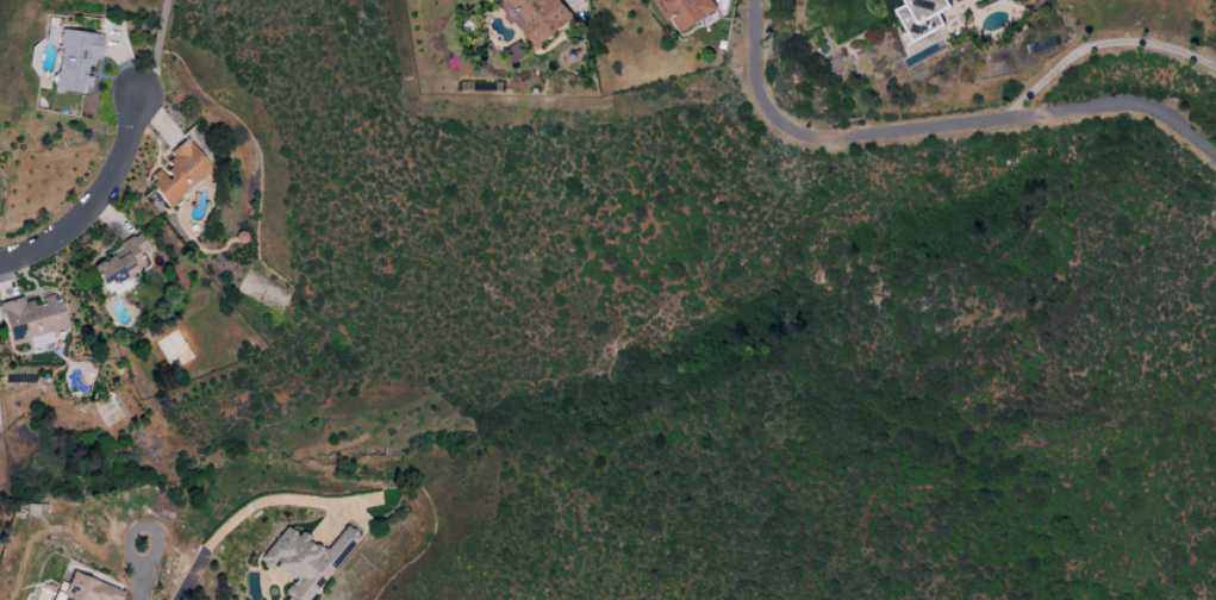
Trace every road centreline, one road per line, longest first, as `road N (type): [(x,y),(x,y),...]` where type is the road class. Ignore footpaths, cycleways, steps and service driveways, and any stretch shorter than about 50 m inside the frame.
road 1 (residential): [(753,0),(759,88),(784,123),(806,135),(835,138),(1136,104),(1177,118),(1215,152)]
road 2 (residential): [(0,258),(40,244),(77,217),(112,171),(133,101)]

